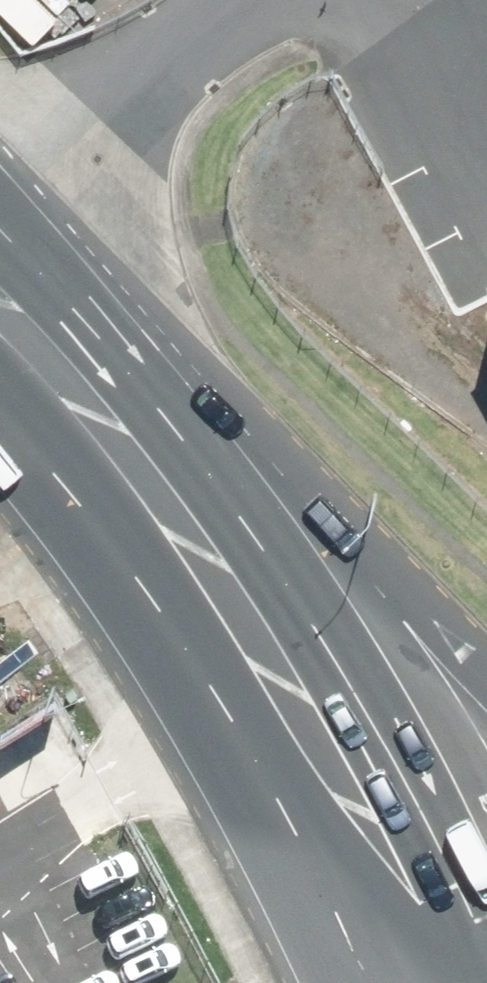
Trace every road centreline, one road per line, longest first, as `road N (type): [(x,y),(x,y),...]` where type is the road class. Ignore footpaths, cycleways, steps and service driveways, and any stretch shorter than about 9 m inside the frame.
road 1 (primary): [(0,337),(101,443),(231,617),(410,900),(443,982)]
road 2 (primary): [(0,317),(321,529),(486,682)]

